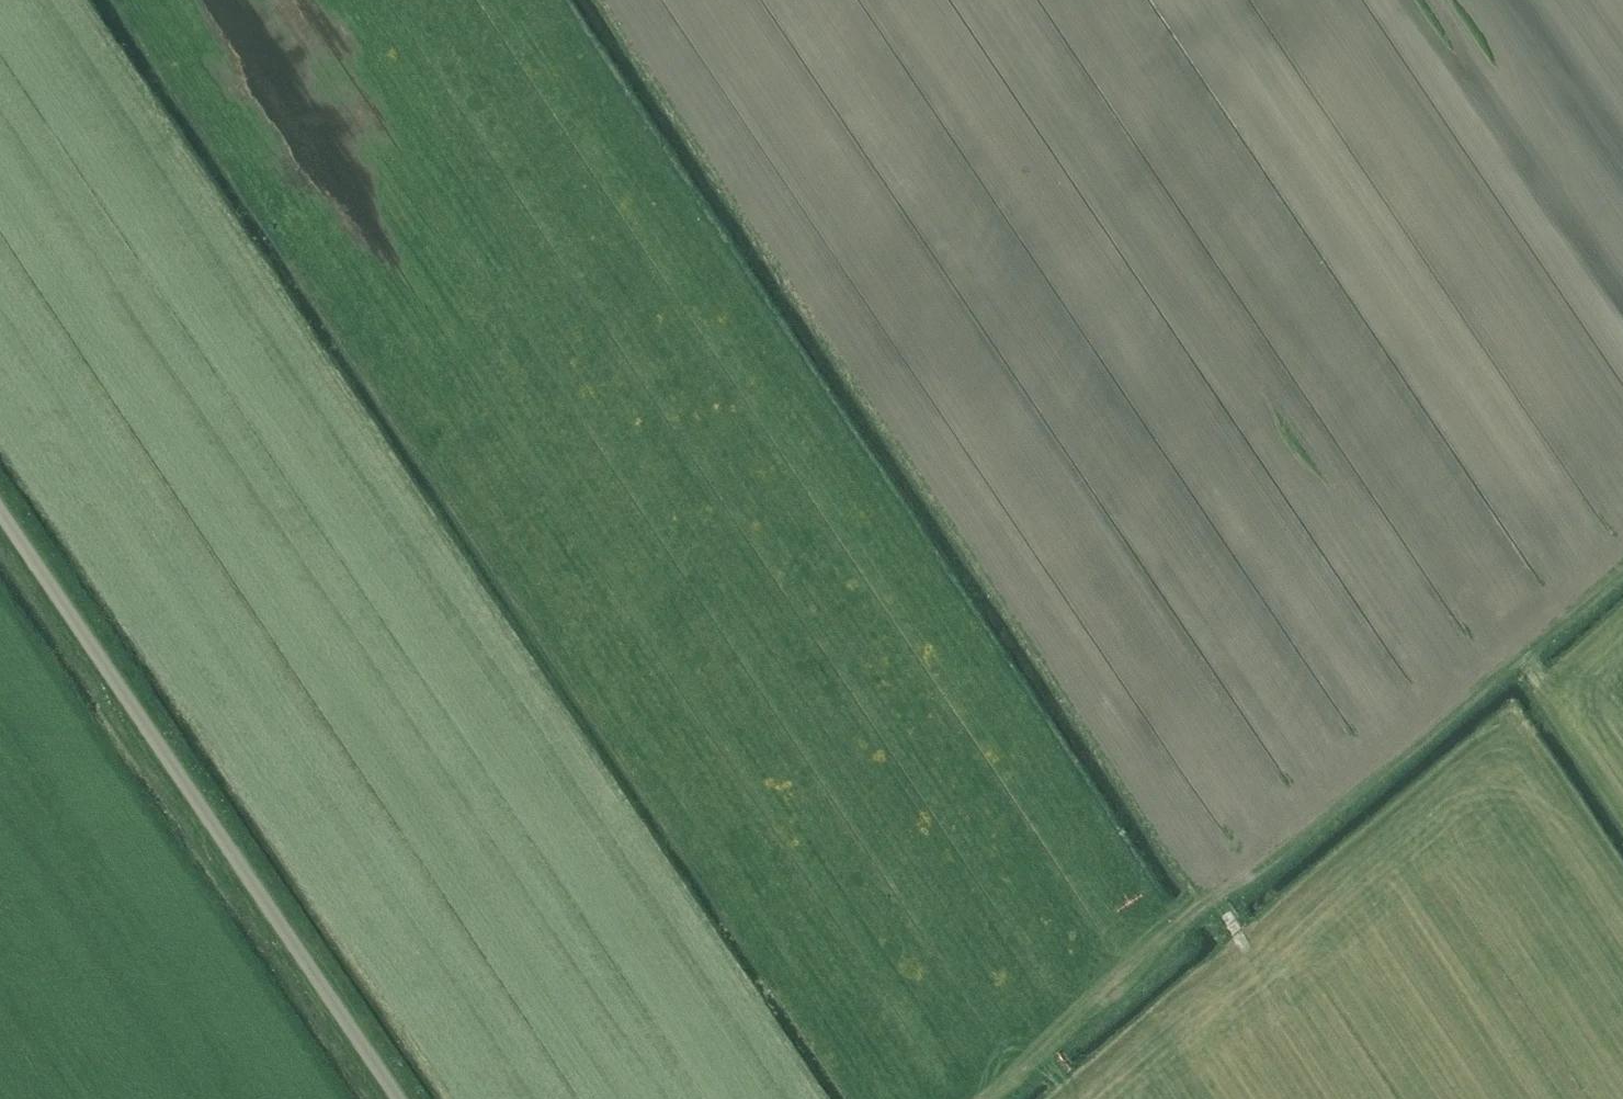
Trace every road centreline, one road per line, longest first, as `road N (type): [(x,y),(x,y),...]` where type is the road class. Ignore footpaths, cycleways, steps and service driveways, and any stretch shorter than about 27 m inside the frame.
road 1 (unclassified): [(397,1098),(0,512)]

